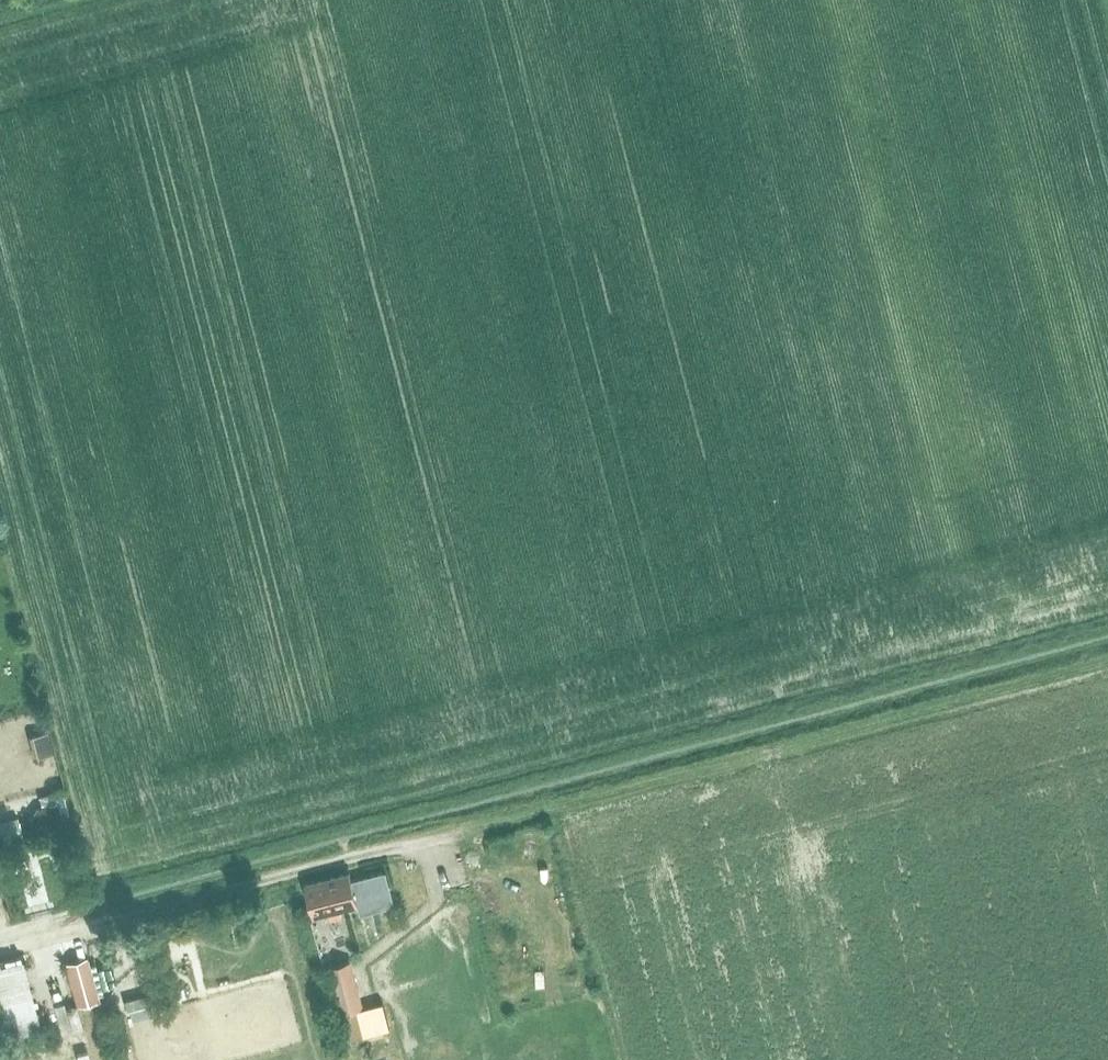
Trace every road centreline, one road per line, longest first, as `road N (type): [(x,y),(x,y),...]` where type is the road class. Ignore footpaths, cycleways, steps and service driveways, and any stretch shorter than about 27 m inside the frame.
road 1 (residential): [(402,843),(0,948)]

